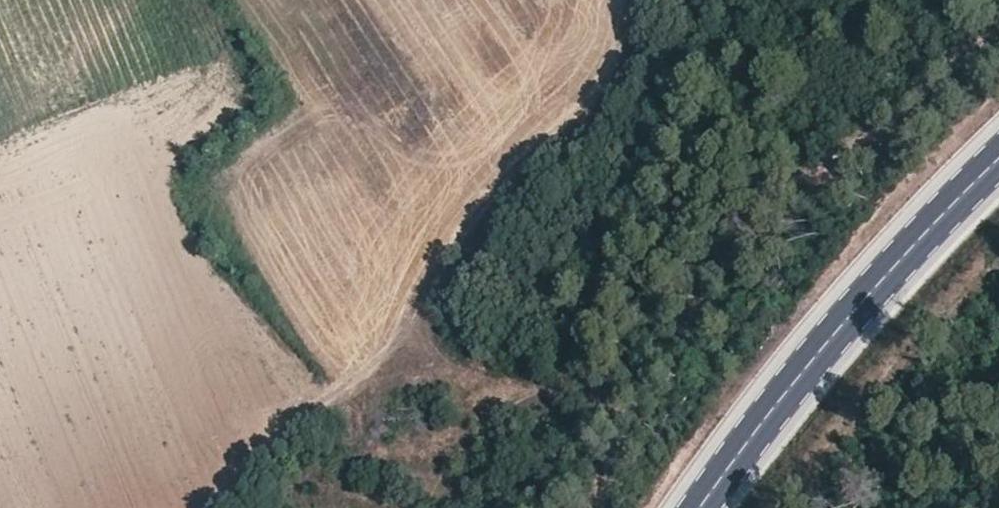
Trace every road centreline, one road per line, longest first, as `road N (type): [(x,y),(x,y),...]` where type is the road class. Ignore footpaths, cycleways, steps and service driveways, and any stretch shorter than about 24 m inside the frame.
road 1 (track): [(998,37),(947,69),(730,258),(621,432),(597,507)]
road 2 (primary): [(702,507),(870,290),(998,165)]

